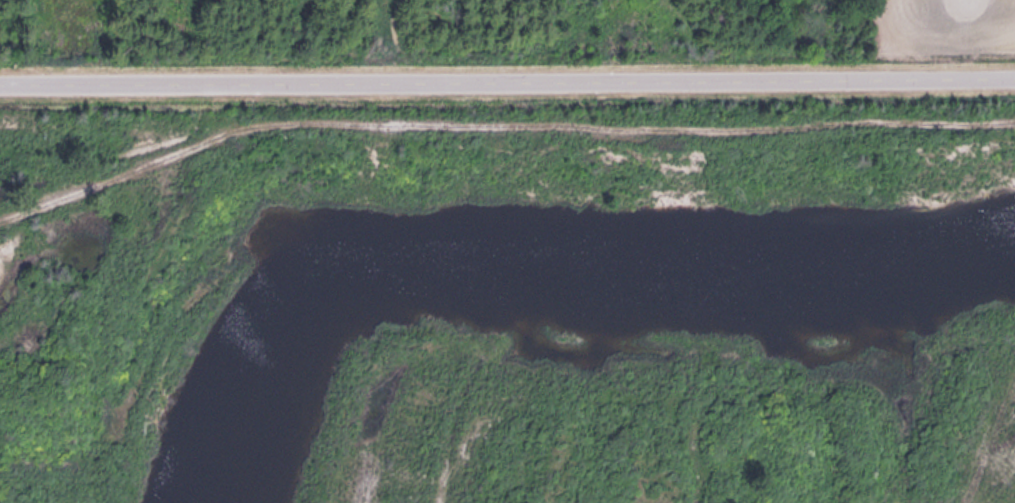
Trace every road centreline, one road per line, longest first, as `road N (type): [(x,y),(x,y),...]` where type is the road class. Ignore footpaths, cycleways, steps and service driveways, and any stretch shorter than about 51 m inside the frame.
road 1 (track): [(0,222),(219,137),(289,123),(1014,123)]
road 2 (residential): [(0,83),(1014,75)]

